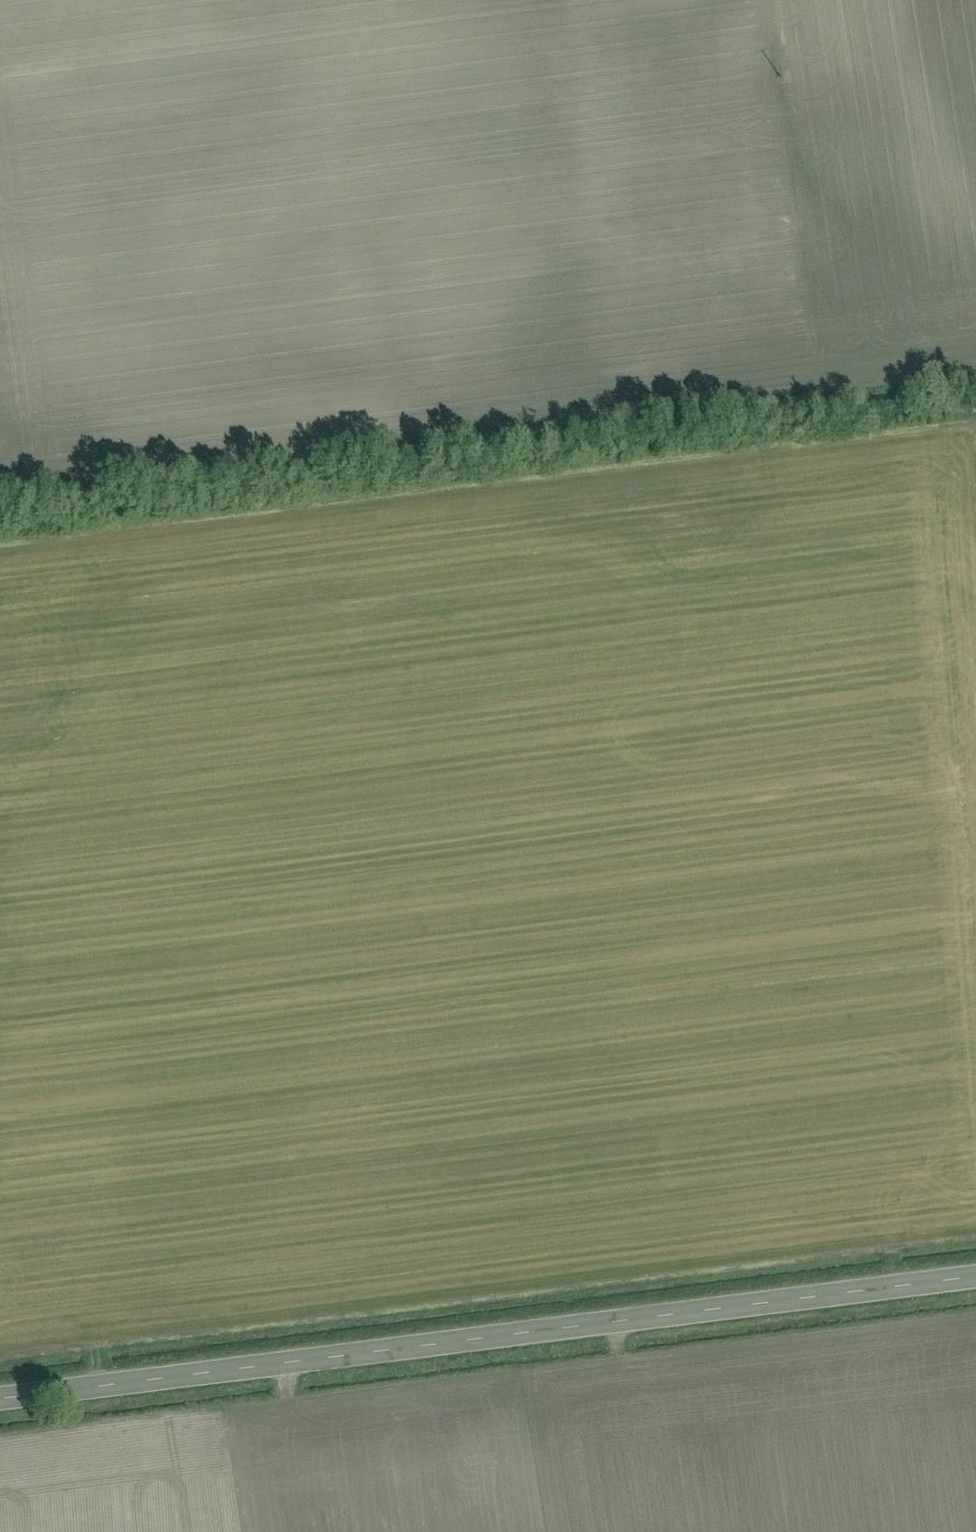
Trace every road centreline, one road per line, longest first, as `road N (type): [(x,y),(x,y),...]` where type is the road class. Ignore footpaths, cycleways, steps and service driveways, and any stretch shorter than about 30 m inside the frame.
road 1 (tertiary): [(0,1407),(975,1285)]

